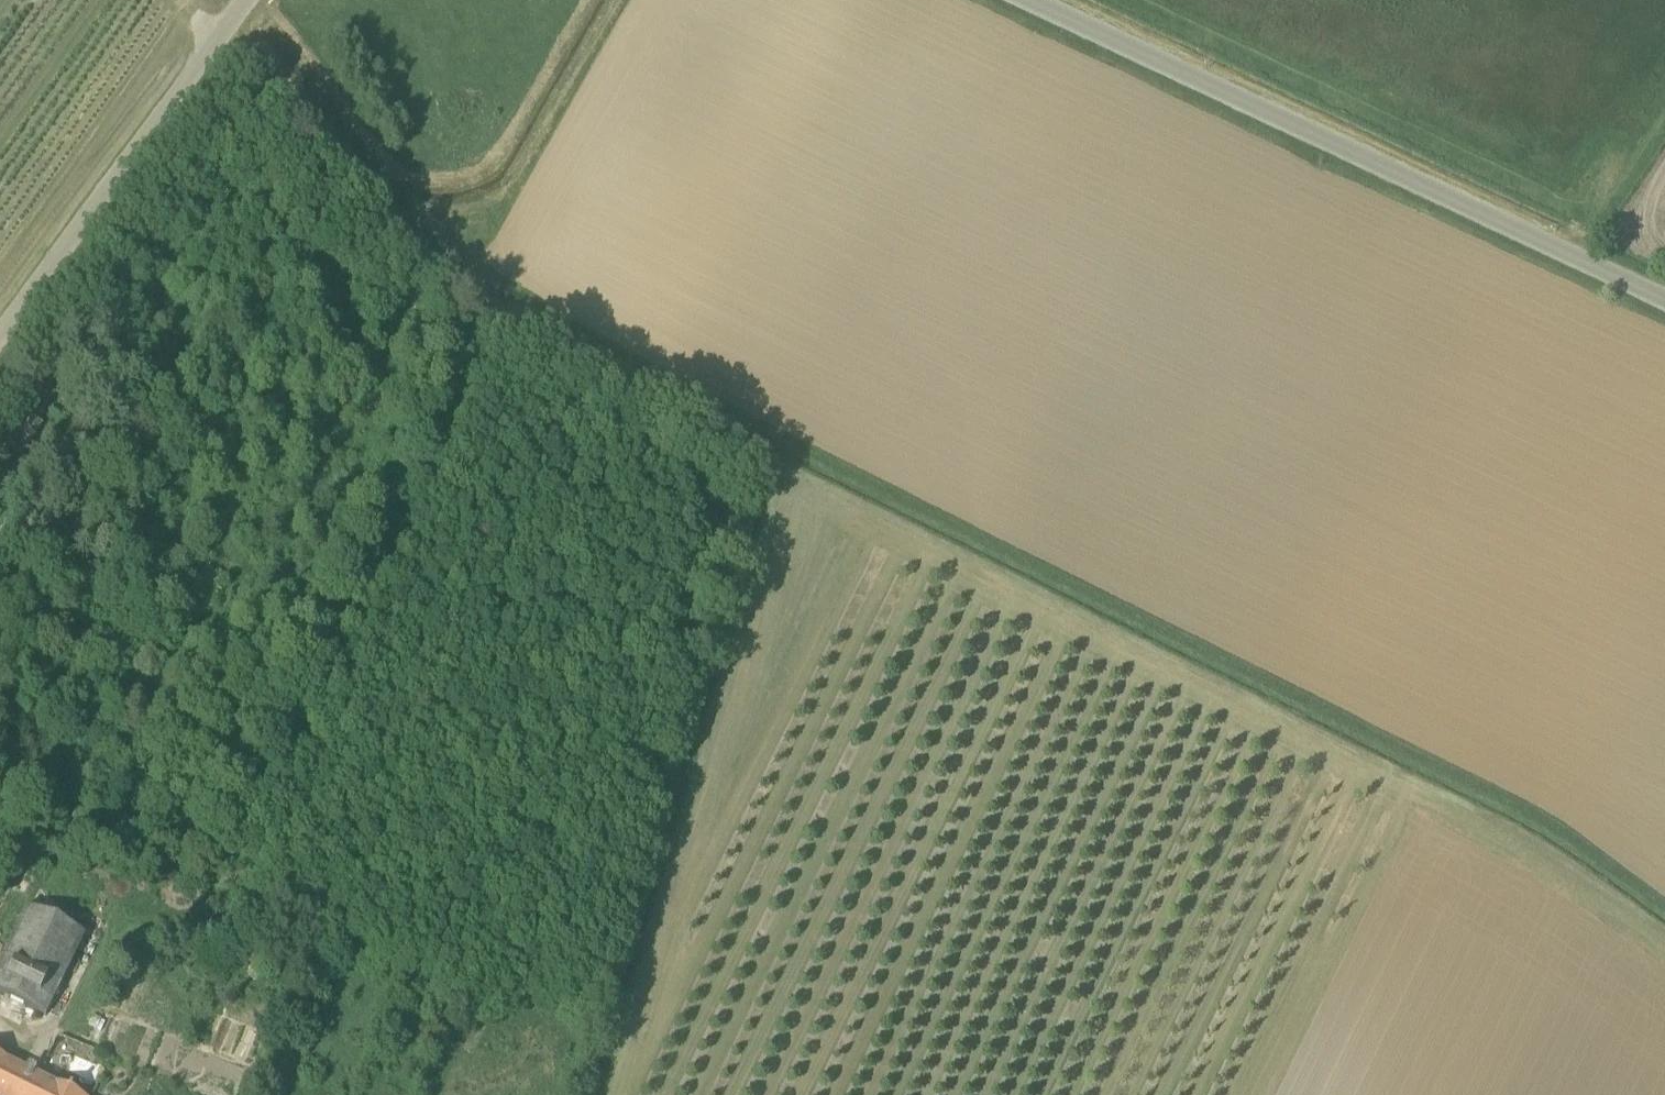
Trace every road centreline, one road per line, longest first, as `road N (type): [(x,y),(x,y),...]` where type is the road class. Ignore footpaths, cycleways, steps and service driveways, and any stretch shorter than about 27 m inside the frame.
road 1 (unclassified): [(1664,300),(1030,0)]
road 2 (unclassified): [(0,336),(247,0)]

